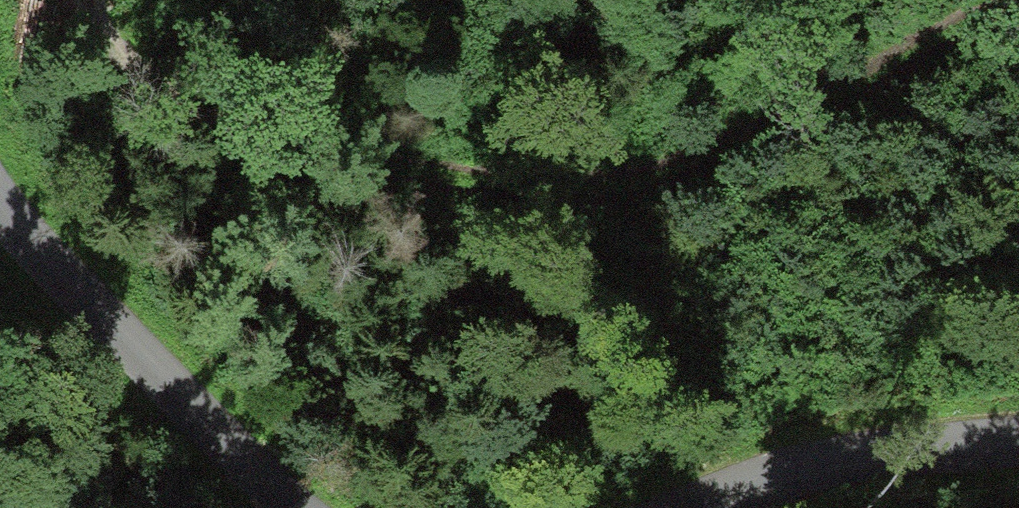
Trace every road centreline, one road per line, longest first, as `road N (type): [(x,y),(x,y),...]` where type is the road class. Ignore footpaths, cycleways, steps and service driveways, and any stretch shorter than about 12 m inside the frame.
road 1 (track): [(84,0),(291,108),(438,142),(672,163),(798,114),(965,0)]
road 2 (residential): [(0,201),(70,287),(291,507)]
road 3 (residential): [(697,507),(816,467),(1018,438)]

